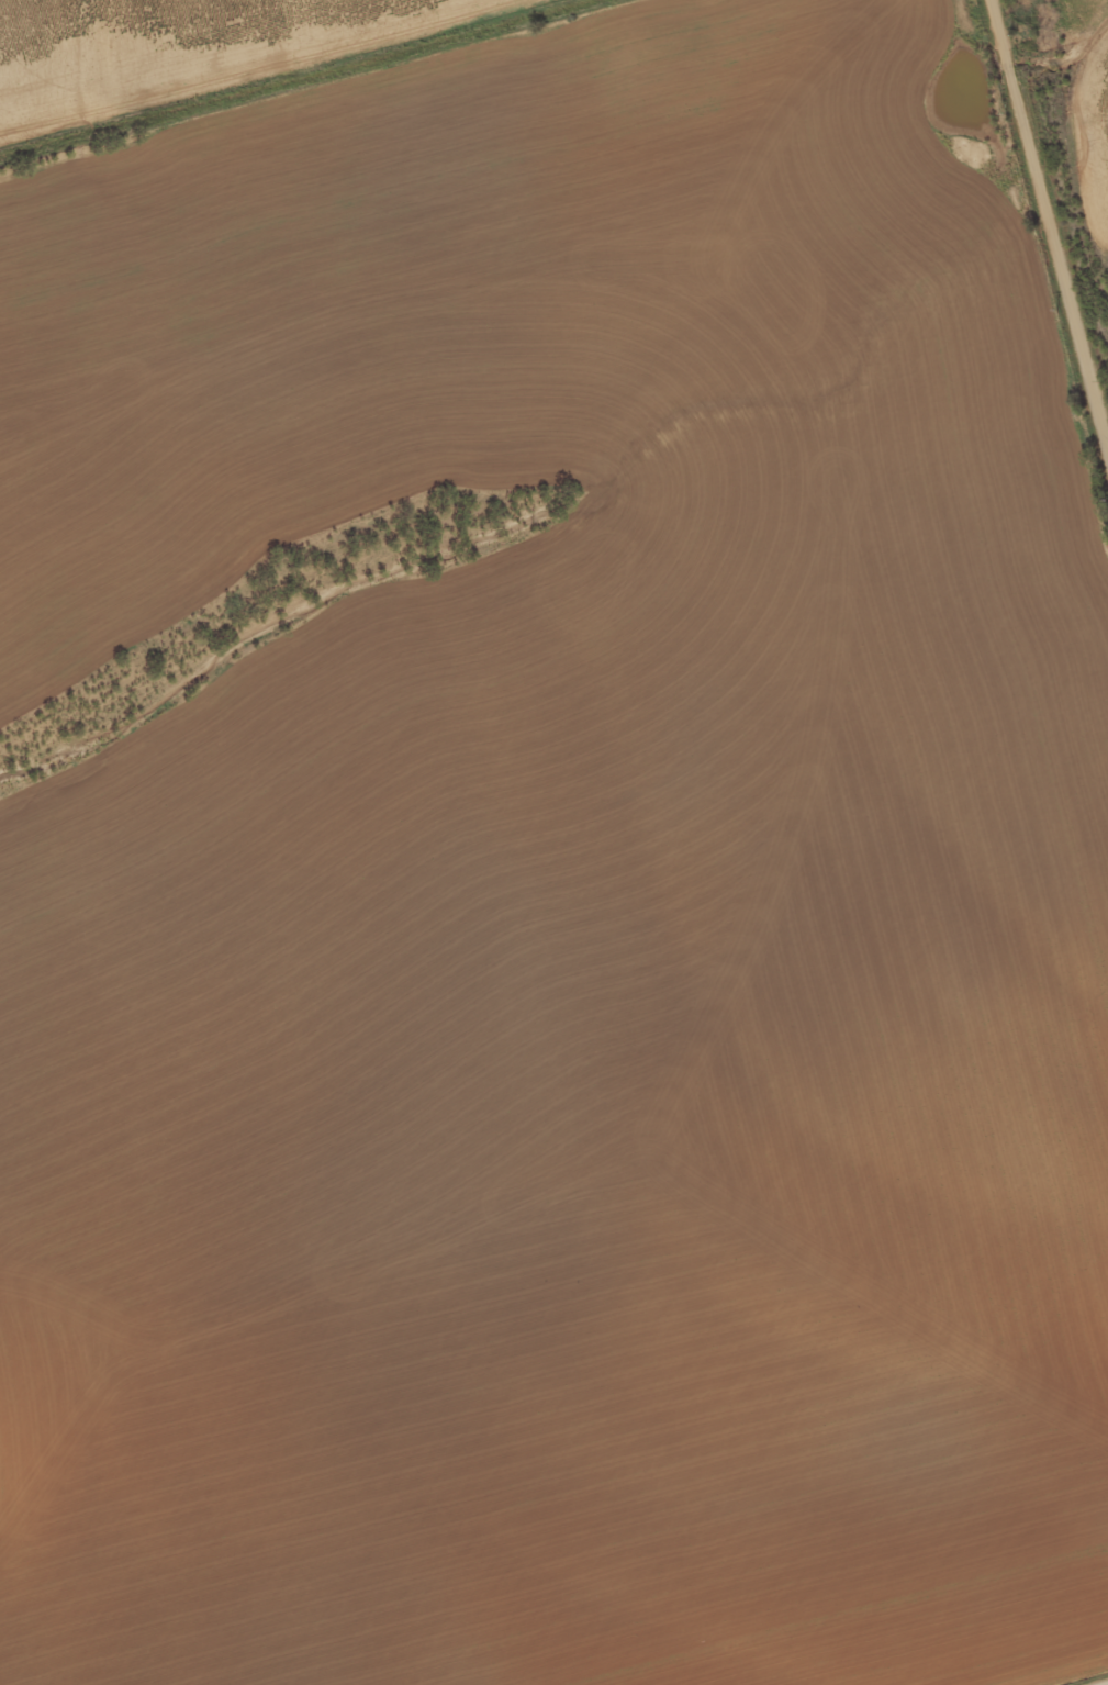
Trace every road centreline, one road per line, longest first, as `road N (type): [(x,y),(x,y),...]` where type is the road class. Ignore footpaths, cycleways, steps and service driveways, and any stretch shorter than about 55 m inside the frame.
road 1 (residential): [(1001,0),(1107,408)]

